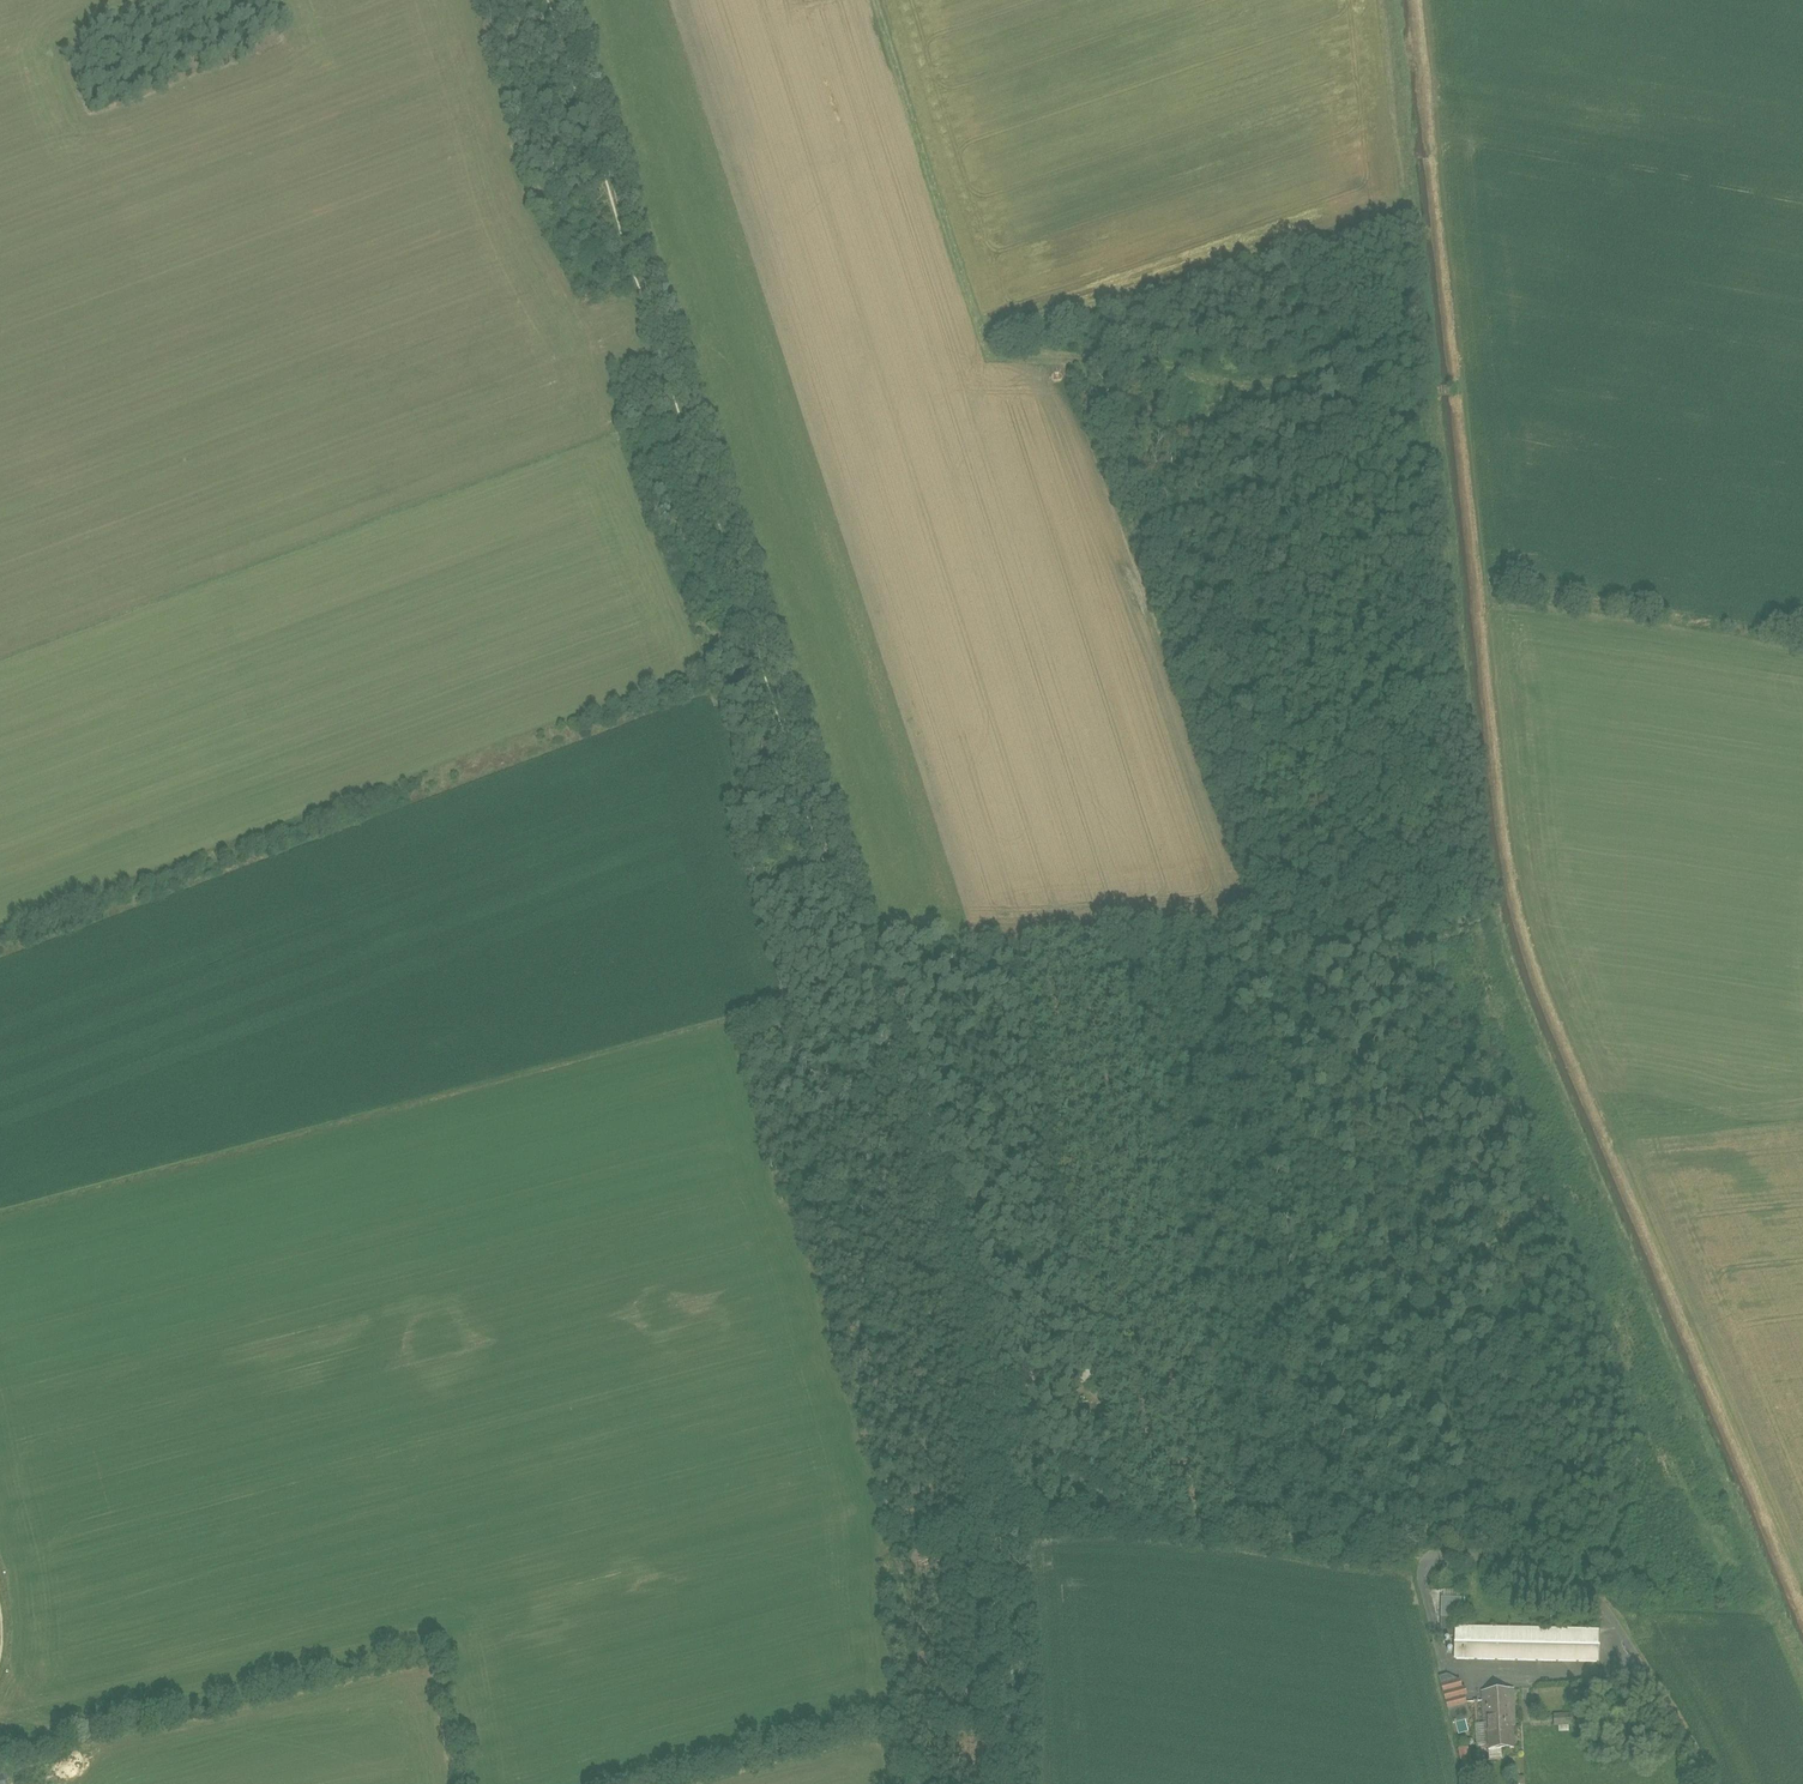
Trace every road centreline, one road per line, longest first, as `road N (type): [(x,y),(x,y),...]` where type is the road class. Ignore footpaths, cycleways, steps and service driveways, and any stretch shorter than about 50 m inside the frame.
road 1 (track): [(991,1515),(980,1326),(939,1219),(640,284),(561,0)]
road 2 (track): [(1006,1783),(991,1515)]
road 3 (residential): [(1707,1783),(1694,1747),(1616,1639)]

